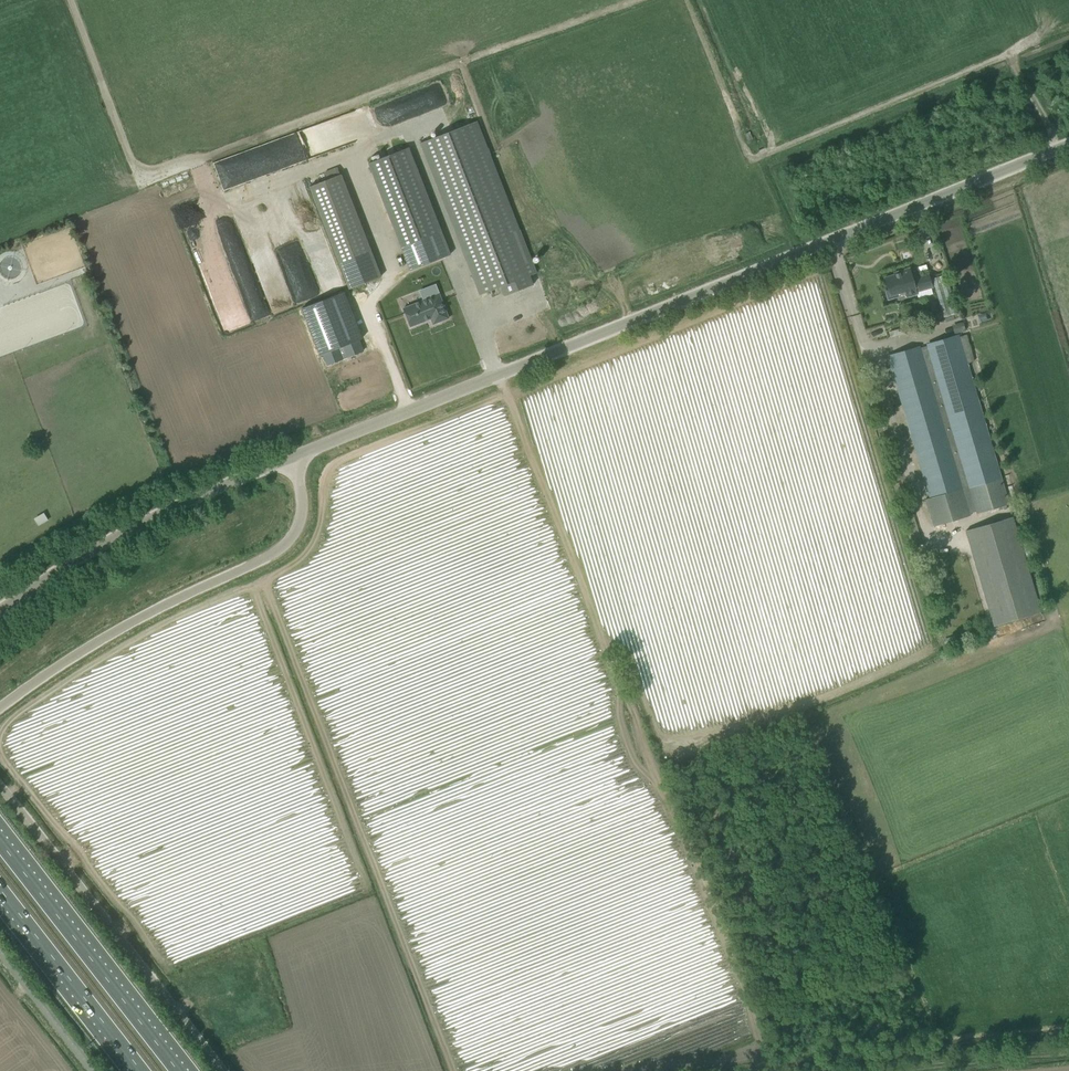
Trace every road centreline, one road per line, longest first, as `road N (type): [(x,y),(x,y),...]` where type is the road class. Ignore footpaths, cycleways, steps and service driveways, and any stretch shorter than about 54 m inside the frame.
road 1 (unclassified): [(293,458),(1068,147)]
road 2 (track): [(786,1070),(504,374)]
road 3 (unclassified): [(0,710),(117,634),(277,554),(303,519),(293,458)]
road 4 (unclassified): [(222,1070),(0,788)]
road 5 (unclassified): [(0,611),(161,507),(293,458)]
road 6 (motorway): [(178,1070),(0,833)]
road 7 (motorway): [(0,885),(142,1070)]
road 8 (track): [(1068,1051),(872,1070)]
road 9 (unclassified): [(98,1070),(0,945)]

